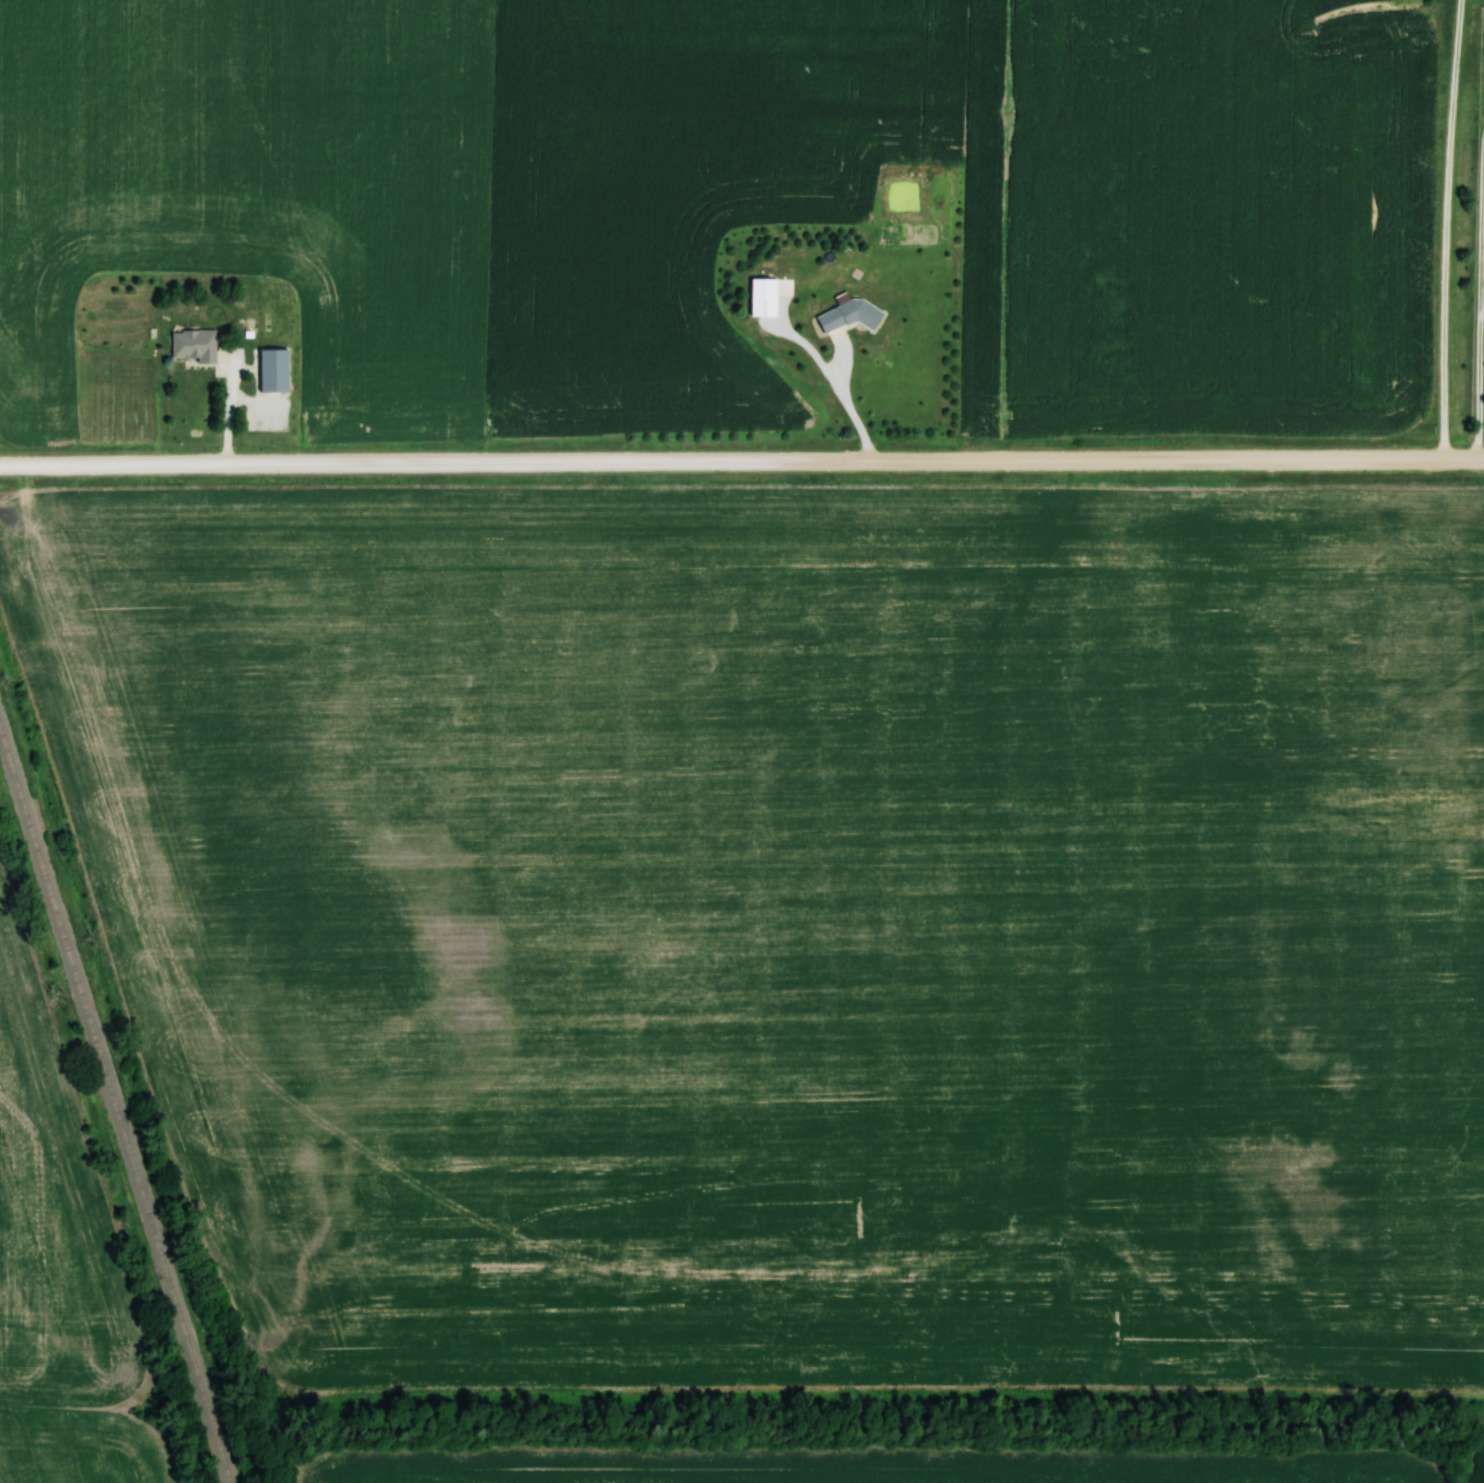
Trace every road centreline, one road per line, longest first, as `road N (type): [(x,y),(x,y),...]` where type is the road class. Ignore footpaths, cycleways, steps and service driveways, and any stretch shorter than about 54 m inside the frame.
road 1 (tertiary): [(1483,456),(491,461)]
road 2 (tertiary): [(491,461),(81,463)]

